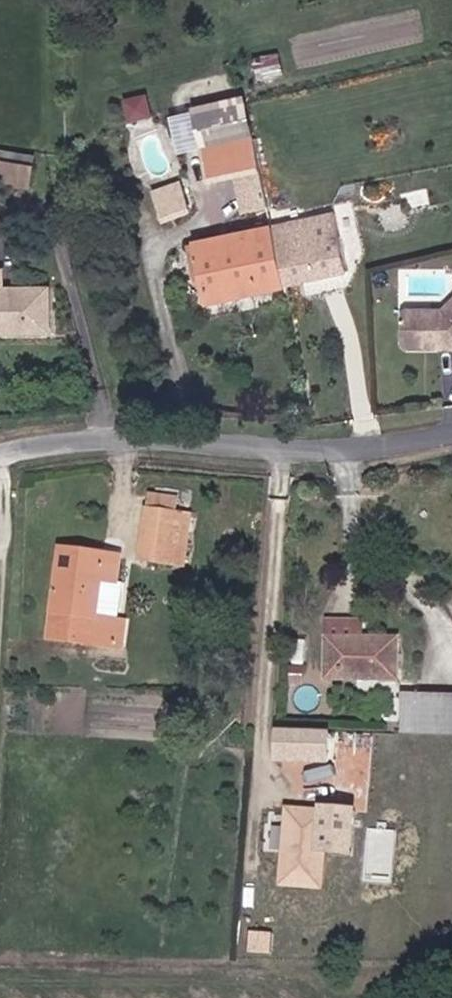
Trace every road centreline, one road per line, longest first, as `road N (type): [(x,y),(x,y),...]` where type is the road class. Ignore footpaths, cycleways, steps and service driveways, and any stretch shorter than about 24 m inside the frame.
road 1 (unclassified): [(0,452),(116,435),(323,451),(451,438)]

